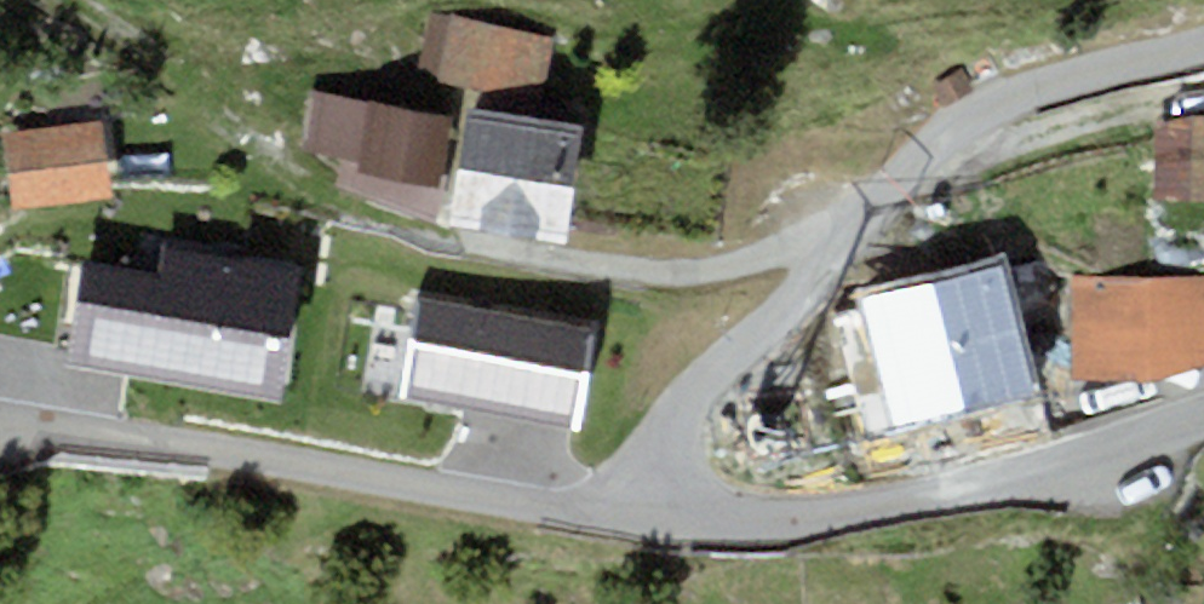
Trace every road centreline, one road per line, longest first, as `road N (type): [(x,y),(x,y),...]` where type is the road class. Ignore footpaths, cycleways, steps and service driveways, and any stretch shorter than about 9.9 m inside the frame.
road 1 (residential): [(659,498),(675,428),(692,400),(949,138),(987,108),(1034,87),(1203,48)]
road 2 (residential): [(659,498),(566,509),(0,419)]
road 3 (residential): [(1203,421),(986,484),(837,516),(762,520),(659,498)]
road 4 (track): [(449,237),(334,199),(262,153),(75,0)]

